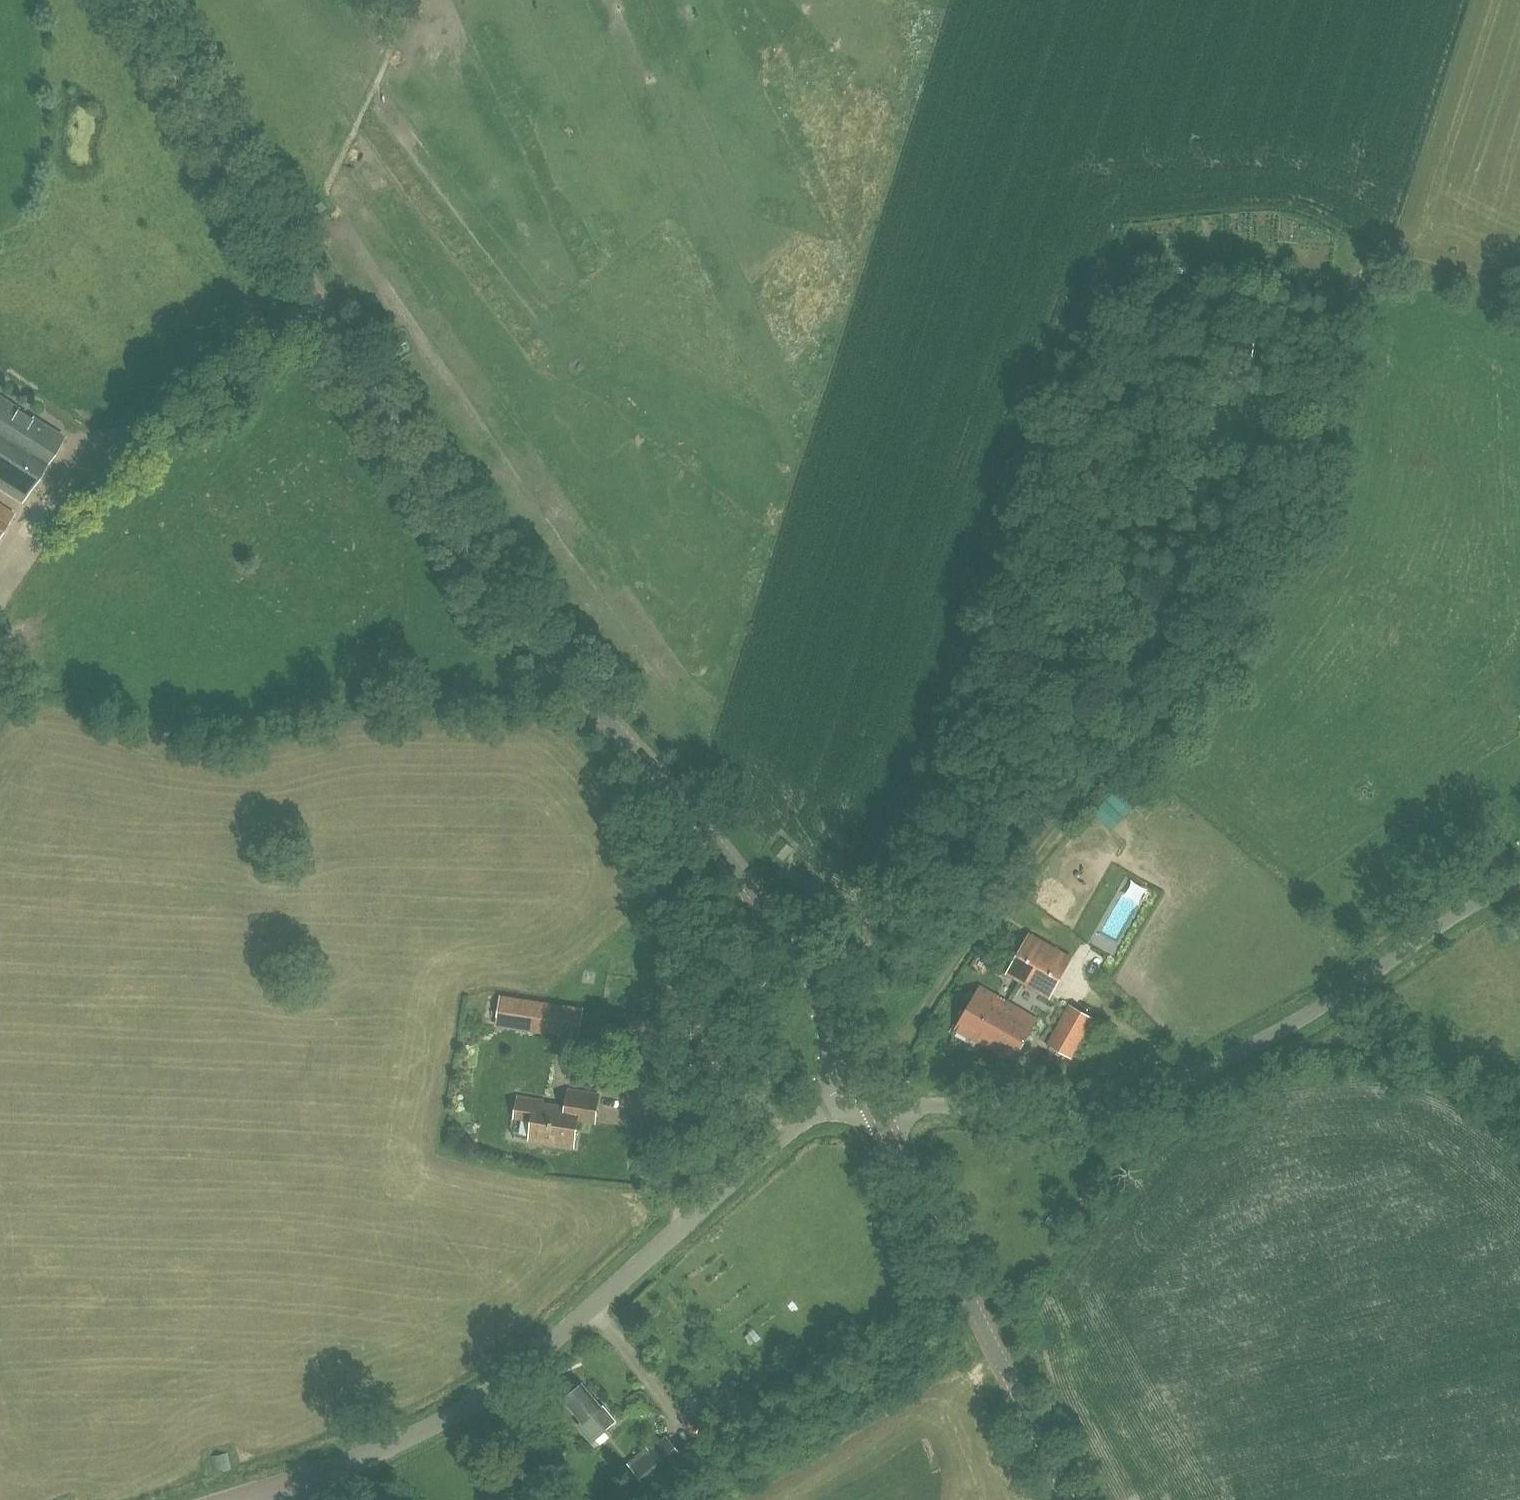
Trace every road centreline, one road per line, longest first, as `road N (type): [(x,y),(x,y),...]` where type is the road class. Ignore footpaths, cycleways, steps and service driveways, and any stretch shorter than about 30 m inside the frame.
road 1 (tertiary): [(861,1080),(752,888),(528,633),(444,510),(139,0)]
road 2 (track): [(861,1080),(1069,790),(1182,709),(1267,613),(1340,403),(1367,263),(1379,257),(1519,285)]
road 3 (unclassified): [(293,1478),(367,1455),(480,1401),(861,1080)]
road 4 (unclassified): [(1519,887),(1484,901),(1288,1028),(1150,1094),(1043,1115),(933,1106),(880,1119)]
road 5 (tertiary): [(1069,1499),(880,1119)]

